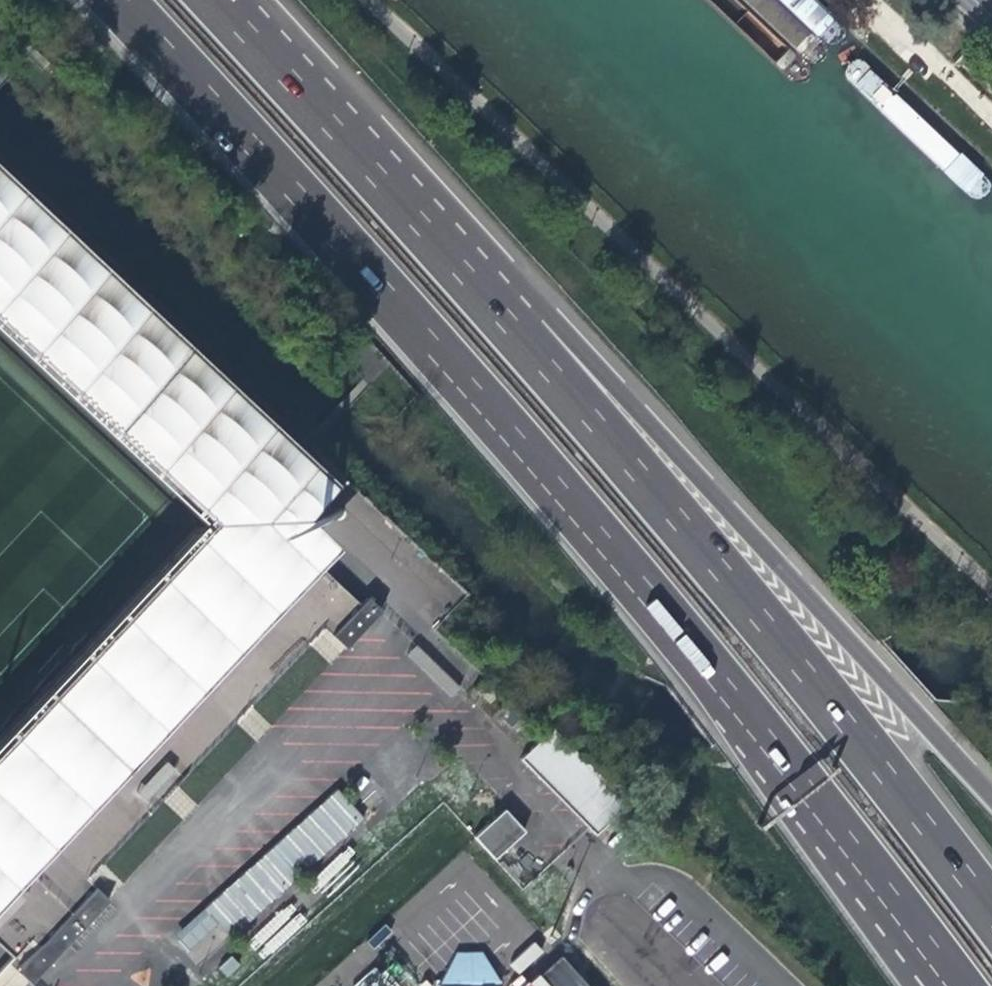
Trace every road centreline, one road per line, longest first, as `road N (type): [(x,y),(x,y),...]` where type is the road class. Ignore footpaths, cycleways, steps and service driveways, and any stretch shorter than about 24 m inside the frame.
road 1 (motorway): [(117,0),(644,588),(816,799),(954,985)]
road 2 (motorway): [(991,914),(712,557),(434,234)]
road 3 (motorway): [(991,800),(509,267),(434,234)]
road 4 (motorway): [(434,234),(216,0)]

